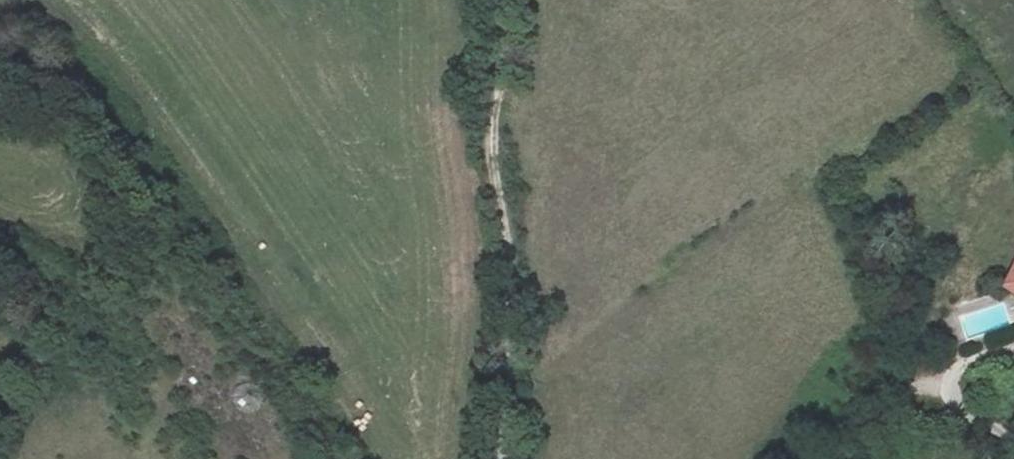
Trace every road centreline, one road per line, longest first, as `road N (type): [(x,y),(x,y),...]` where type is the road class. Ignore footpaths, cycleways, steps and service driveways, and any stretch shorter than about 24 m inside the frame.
road 1 (track): [(502,458),(516,285),(498,179),(503,0)]

